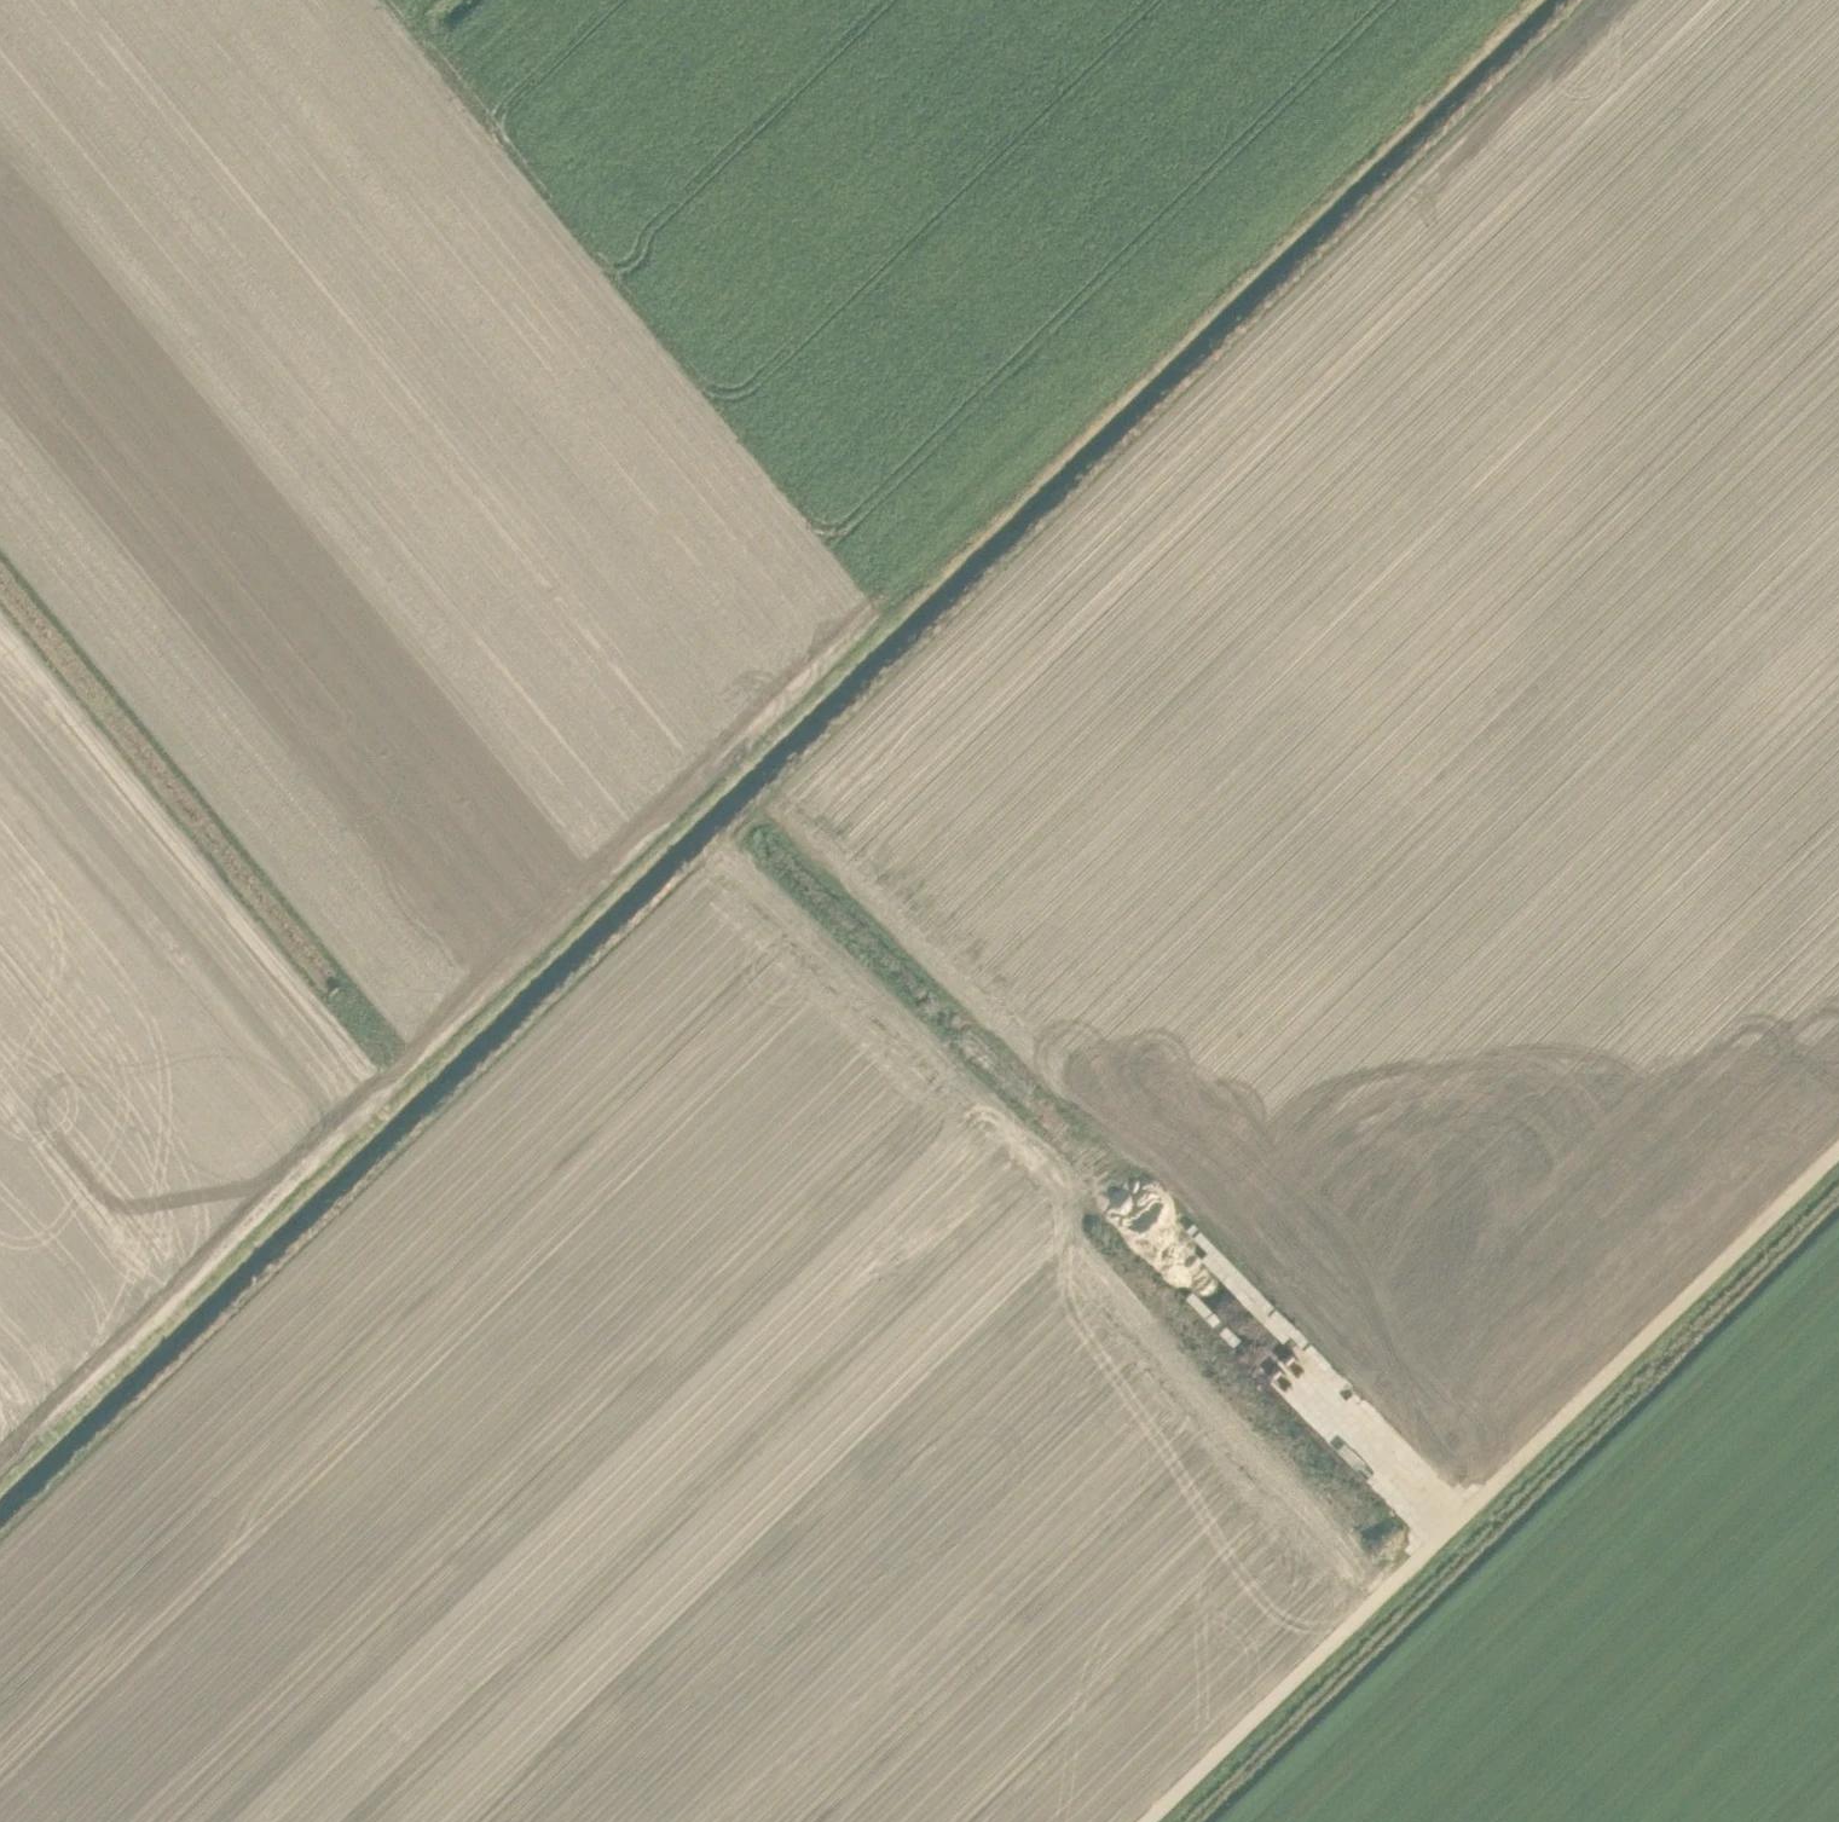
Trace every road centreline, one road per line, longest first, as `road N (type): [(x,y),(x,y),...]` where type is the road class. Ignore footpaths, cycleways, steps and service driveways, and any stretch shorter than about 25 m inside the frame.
road 1 (track): [(1150,1821),(1838,1150)]

